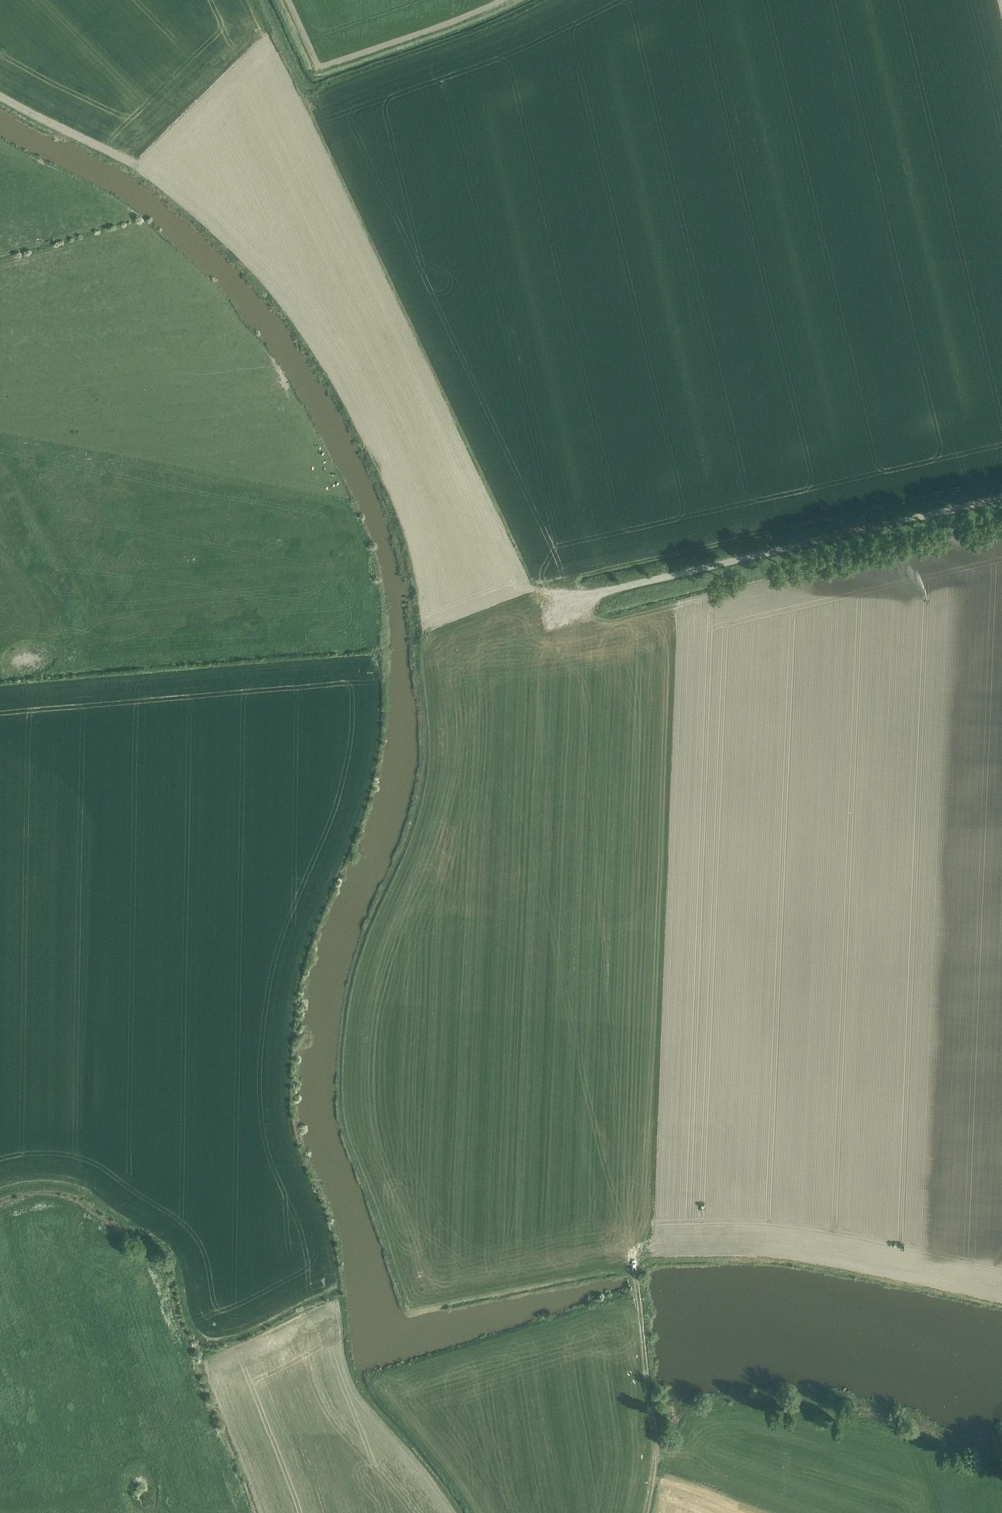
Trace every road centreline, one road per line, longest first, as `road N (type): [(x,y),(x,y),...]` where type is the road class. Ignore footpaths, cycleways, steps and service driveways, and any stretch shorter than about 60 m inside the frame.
road 1 (track): [(1001,496),(569,600)]
road 2 (track): [(633,1260),(656,1440),(649,1512)]

